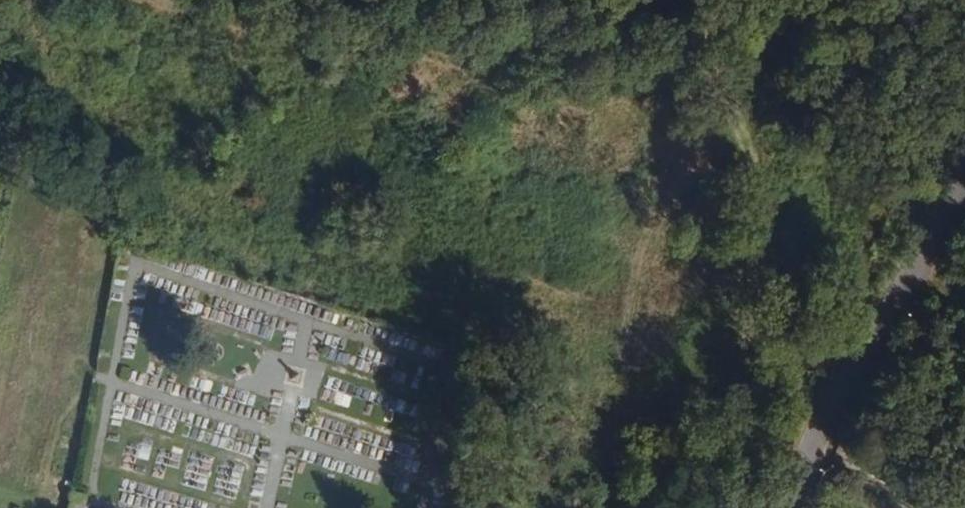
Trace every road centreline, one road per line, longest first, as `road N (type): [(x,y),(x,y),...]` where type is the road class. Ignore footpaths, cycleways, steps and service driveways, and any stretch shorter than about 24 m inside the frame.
road 1 (residential): [(793,507),(809,450),(964,179)]

